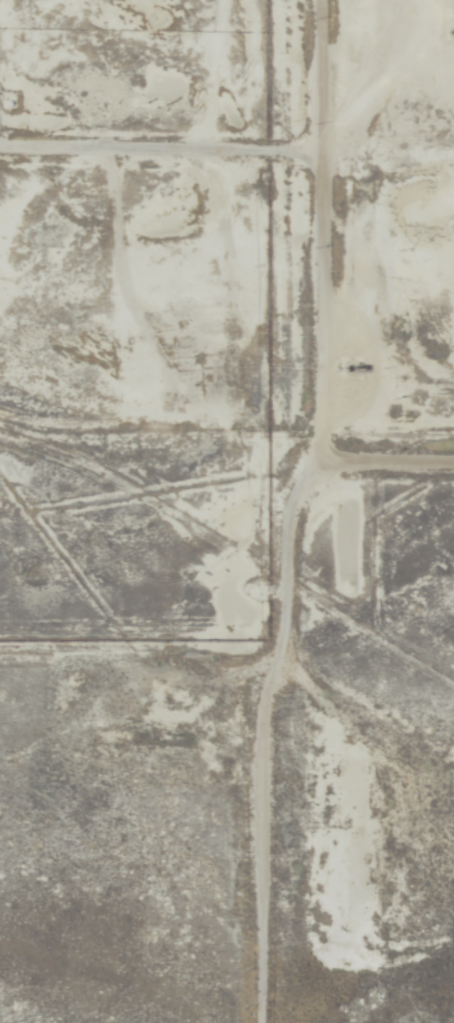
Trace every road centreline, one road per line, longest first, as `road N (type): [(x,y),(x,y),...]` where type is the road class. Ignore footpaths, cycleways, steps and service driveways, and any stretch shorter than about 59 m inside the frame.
road 1 (track): [(0,213),(306,217),(322,238),(312,446),(249,619),(254,1022)]
road 2 (track): [(306,217),(317,191),(317,0)]
road 3 (track): [(453,450),(312,446)]

